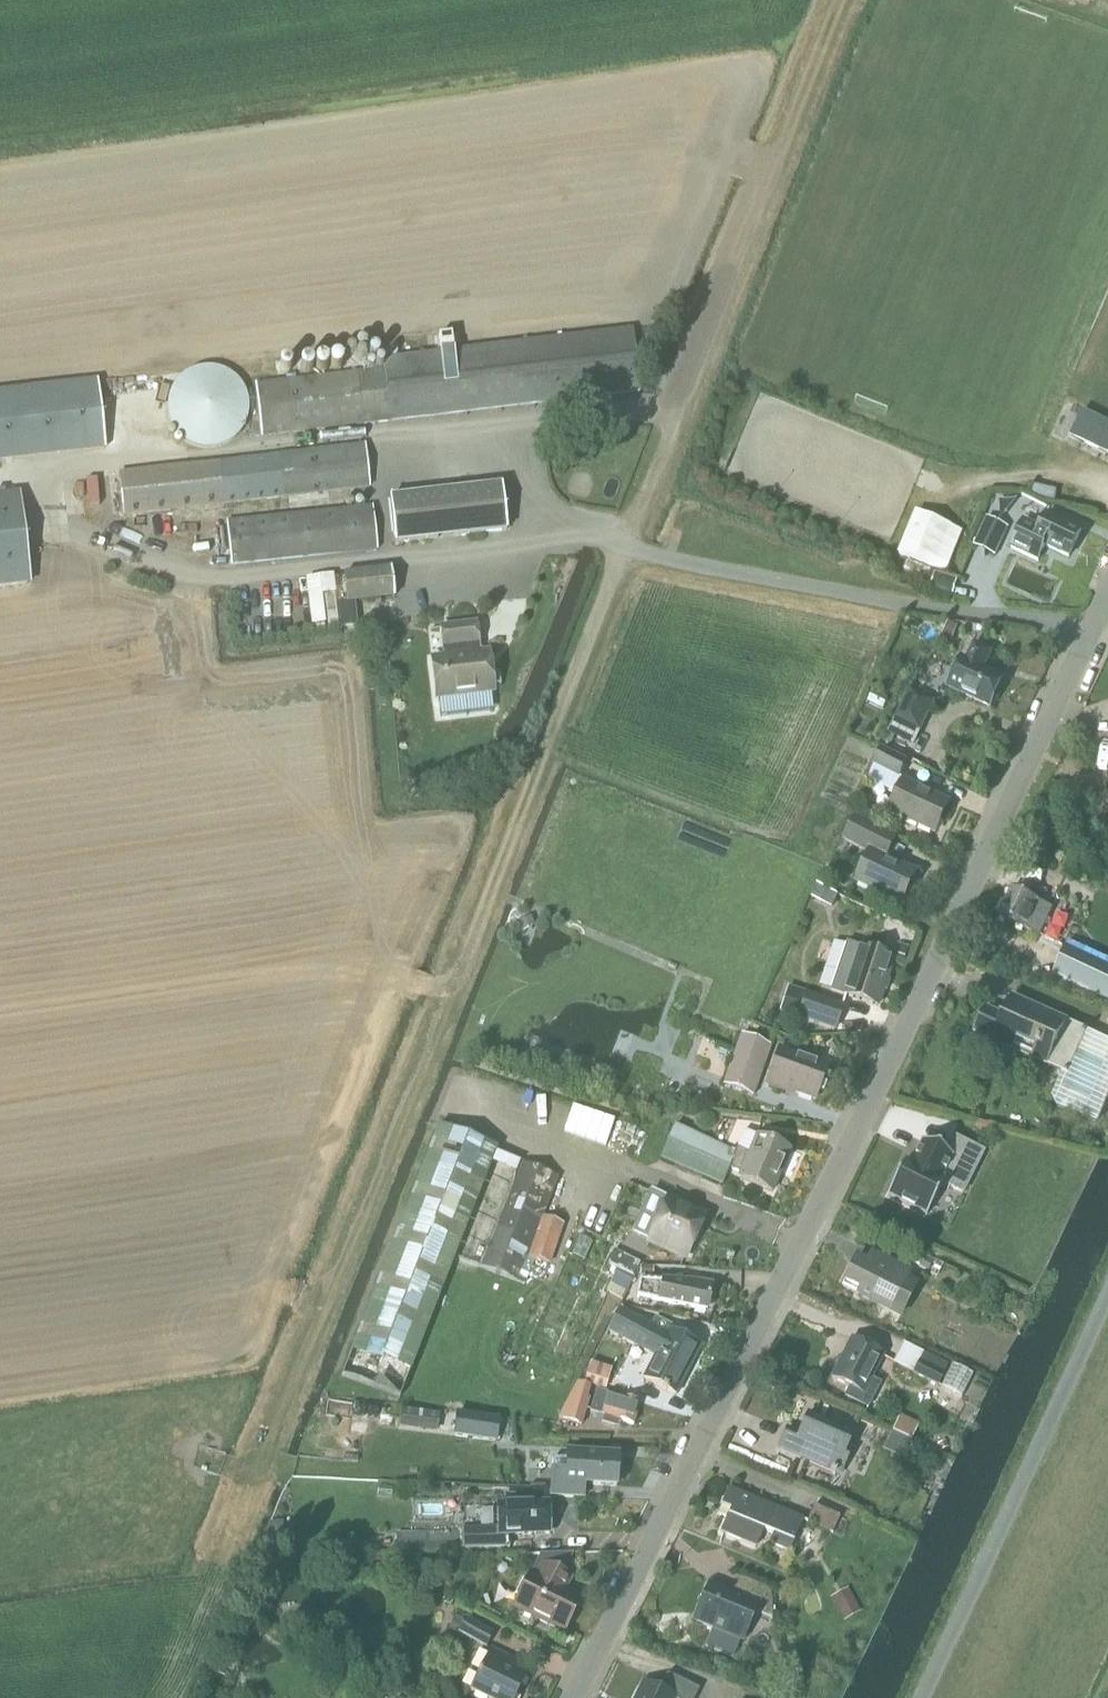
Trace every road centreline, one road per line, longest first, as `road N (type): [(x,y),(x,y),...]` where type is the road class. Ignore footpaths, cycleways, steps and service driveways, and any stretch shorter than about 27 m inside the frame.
road 1 (track): [(160,1697),(626,546)]
road 2 (residential): [(570,1697),(1107,590)]
road 3 (track): [(844,0),(626,546)]
road 4 (residential): [(920,1697),(1107,1298)]

